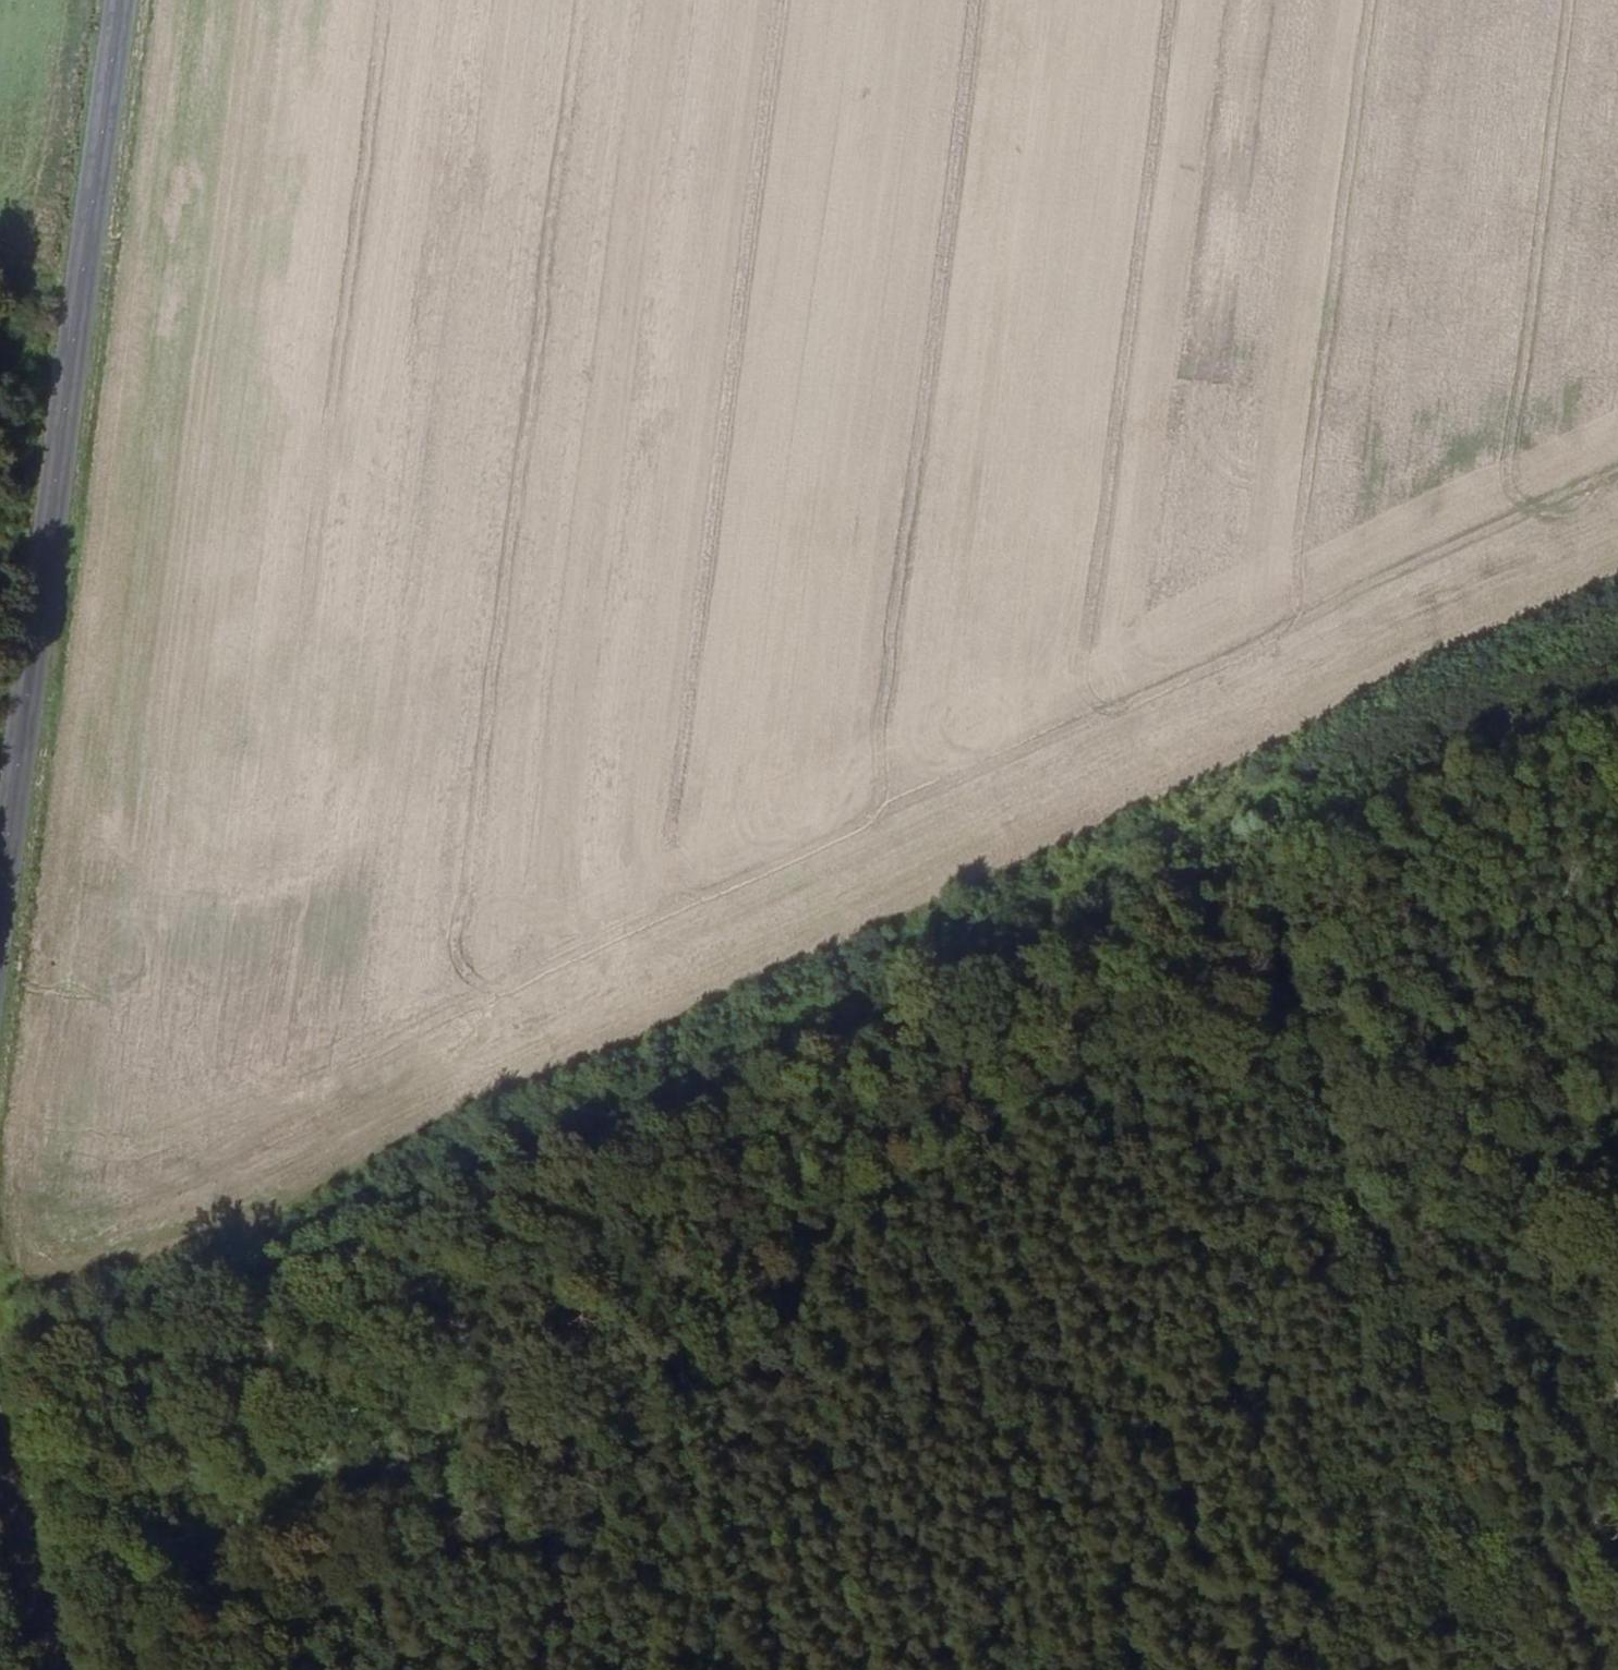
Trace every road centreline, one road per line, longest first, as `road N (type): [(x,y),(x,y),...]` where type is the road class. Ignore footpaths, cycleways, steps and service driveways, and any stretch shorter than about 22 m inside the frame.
road 1 (tertiary): [(0,1155),(21,1059),(153,0)]
road 2 (track): [(1516,1669),(1257,871)]
road 3 (tertiary): [(73,1669),(0,1438)]

